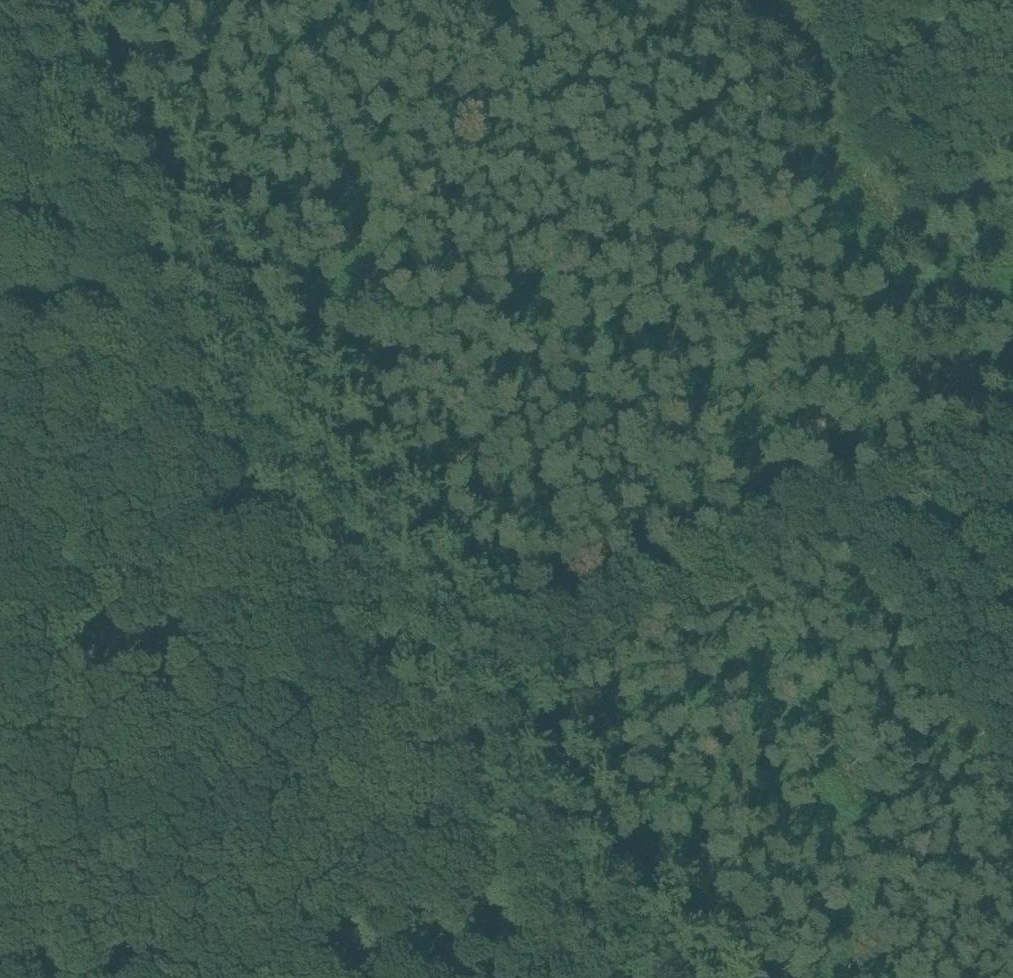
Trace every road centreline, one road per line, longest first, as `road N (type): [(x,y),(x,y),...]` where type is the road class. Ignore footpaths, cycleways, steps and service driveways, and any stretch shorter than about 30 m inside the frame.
road 1 (track): [(0,109),(366,707),(545,977)]
road 2 (track): [(1012,406),(366,707)]

